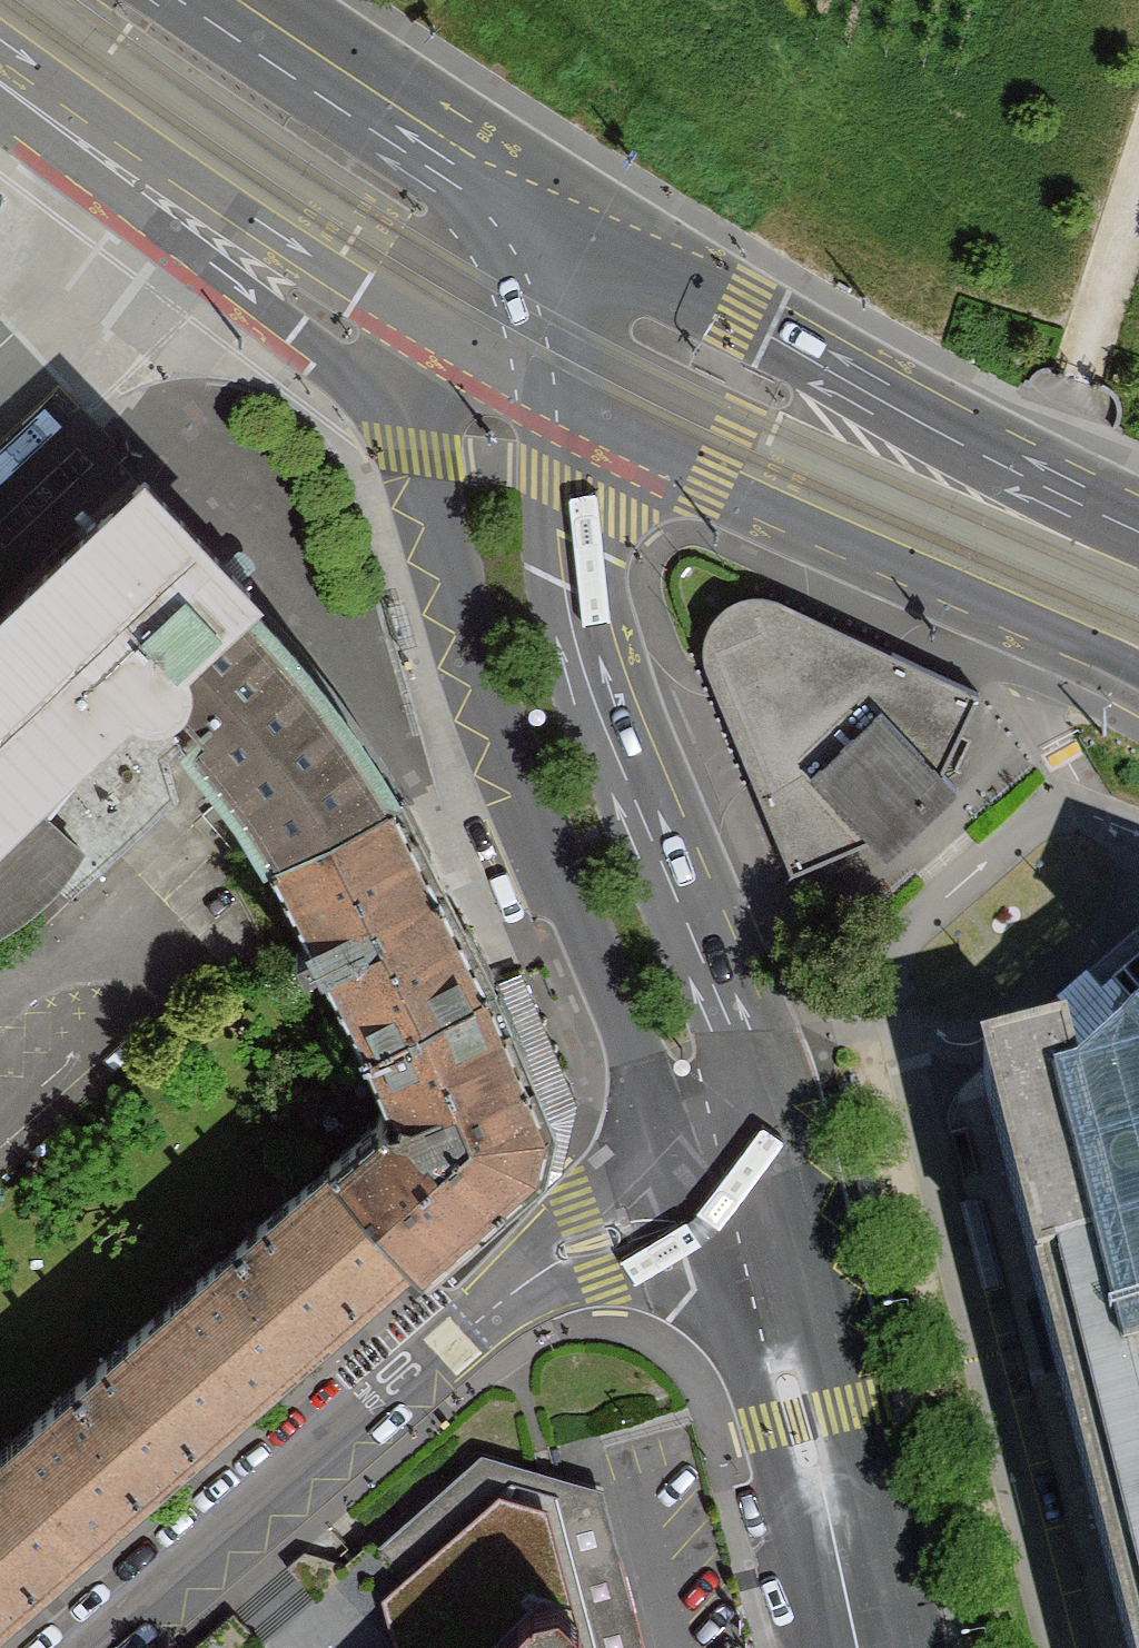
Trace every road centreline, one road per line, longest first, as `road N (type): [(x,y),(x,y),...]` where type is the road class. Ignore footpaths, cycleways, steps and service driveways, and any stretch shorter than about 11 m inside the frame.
road 1 (residential): [(749,1176),(592,1242),(466,1328),(105,1647)]
road 2 (secondary): [(749,1176),(713,972),(585,644),(573,587),(569,416)]
road 3 (secondary): [(1138,502),(539,196)]
road 4 (secondary): [(569,416),(1138,676)]
road 5 (secondary): [(118,105),(445,322),(569,416)]
road 6 (secondary): [(867,1647),(749,1176)]
road 7 (secondary): [(539,196),(247,0)]
road 8 (unclassified): [(118,105),(74,230),(0,325)]
road 9 (secondary): [(569,416),(539,196)]
road 10 (secondary): [(0,18),(118,105)]

